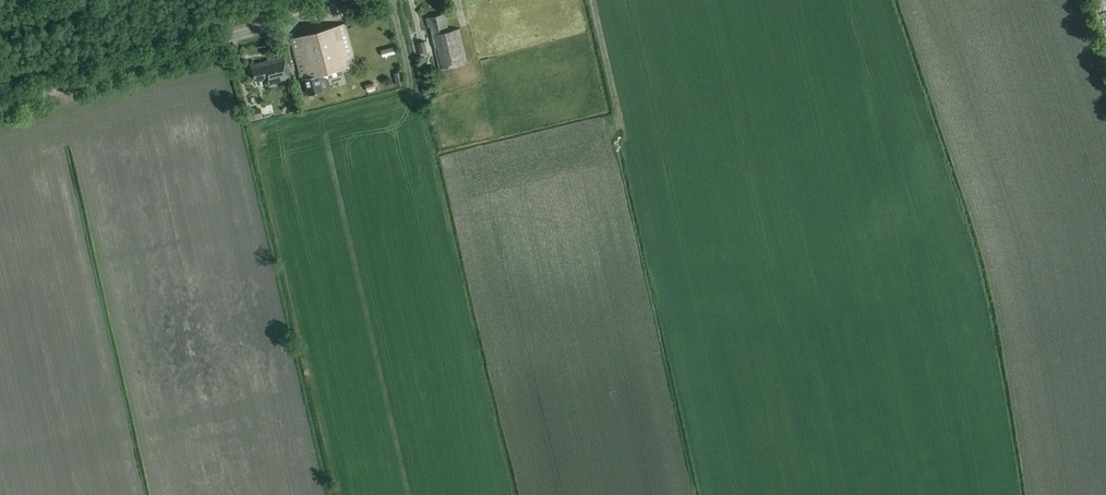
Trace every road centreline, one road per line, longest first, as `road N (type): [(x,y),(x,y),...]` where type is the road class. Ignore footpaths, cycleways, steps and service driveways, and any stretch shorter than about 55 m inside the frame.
road 1 (unclassified): [(0,101),(368,0)]

